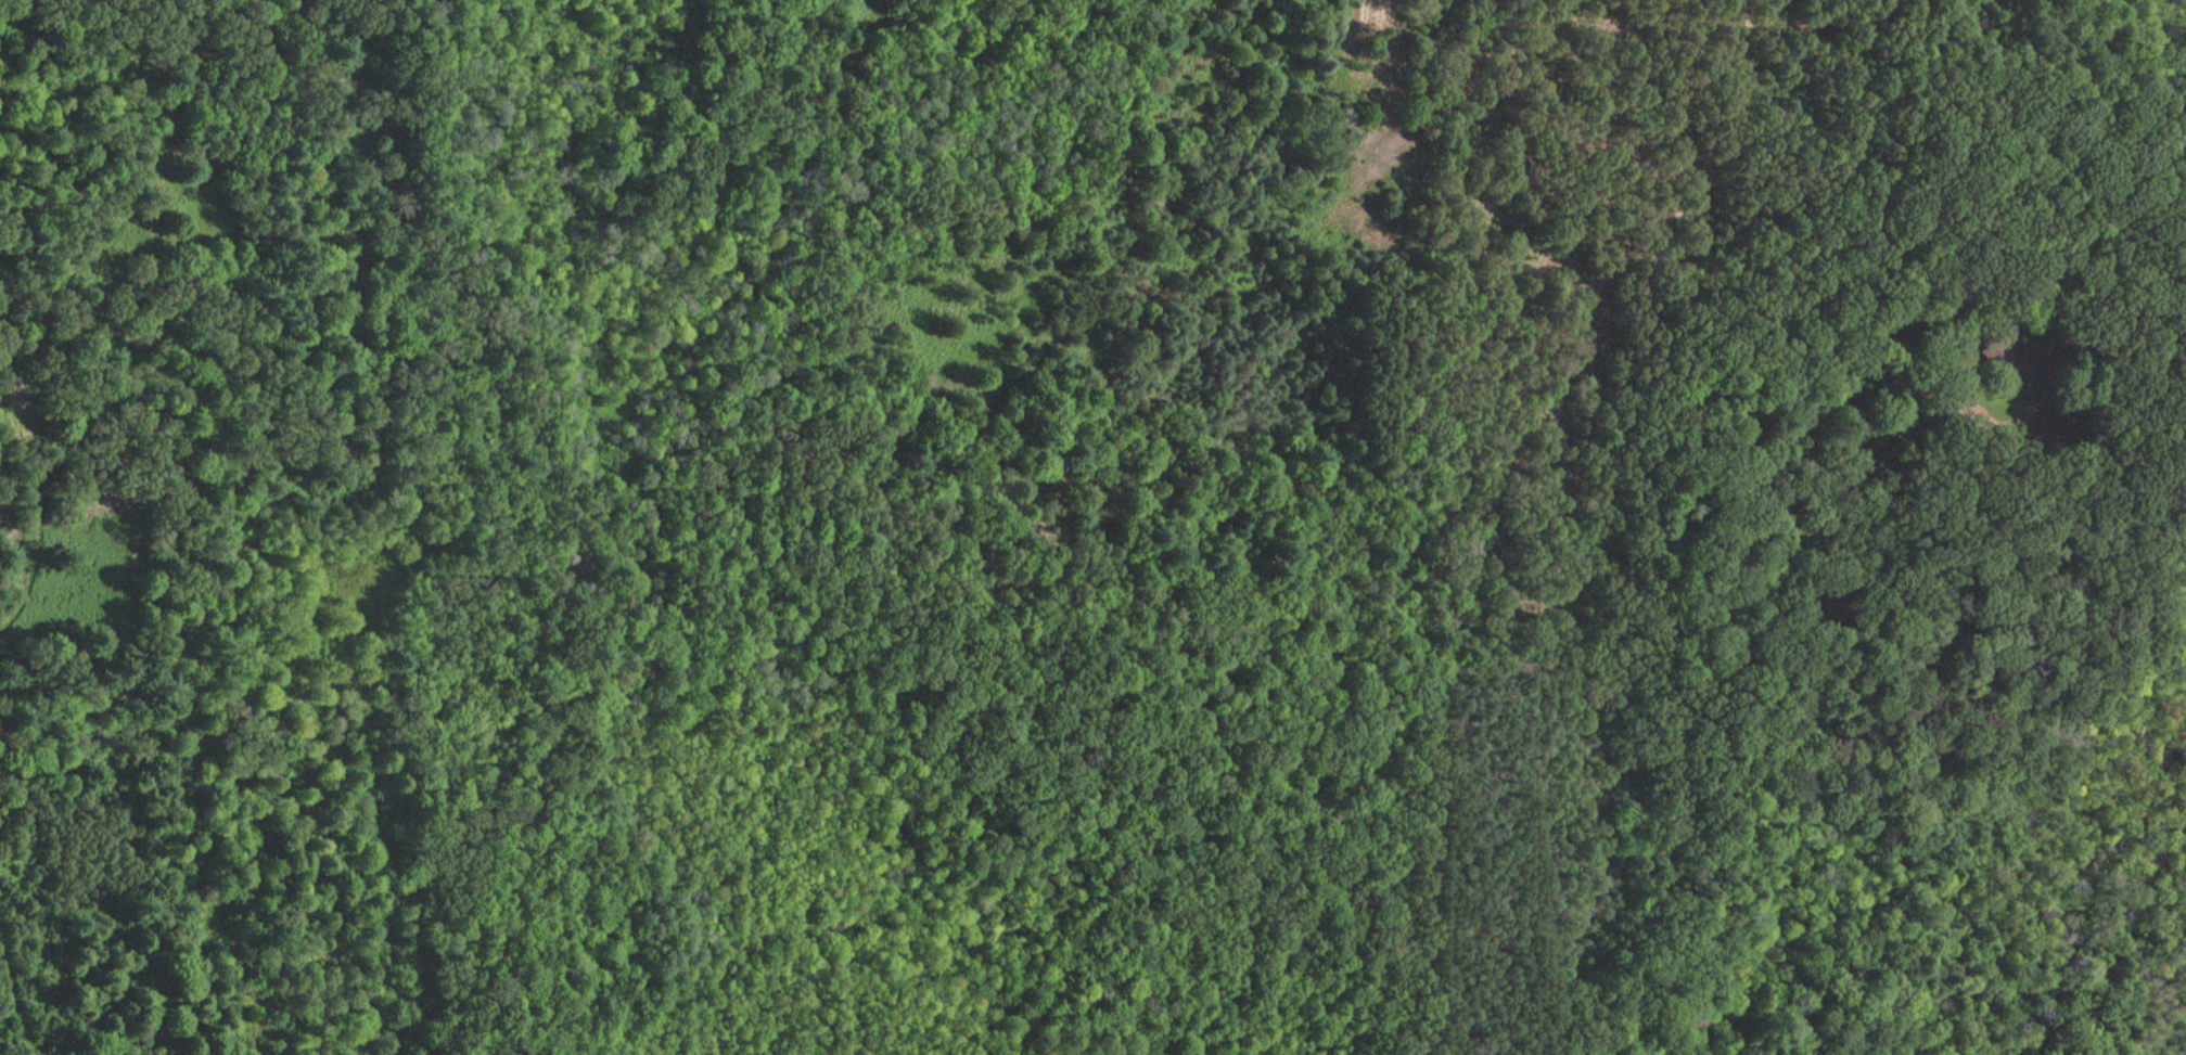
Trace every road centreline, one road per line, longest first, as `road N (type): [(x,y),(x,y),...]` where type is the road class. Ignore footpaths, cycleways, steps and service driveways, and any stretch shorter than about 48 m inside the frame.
road 1 (residential): [(2185,276),(2046,273)]

